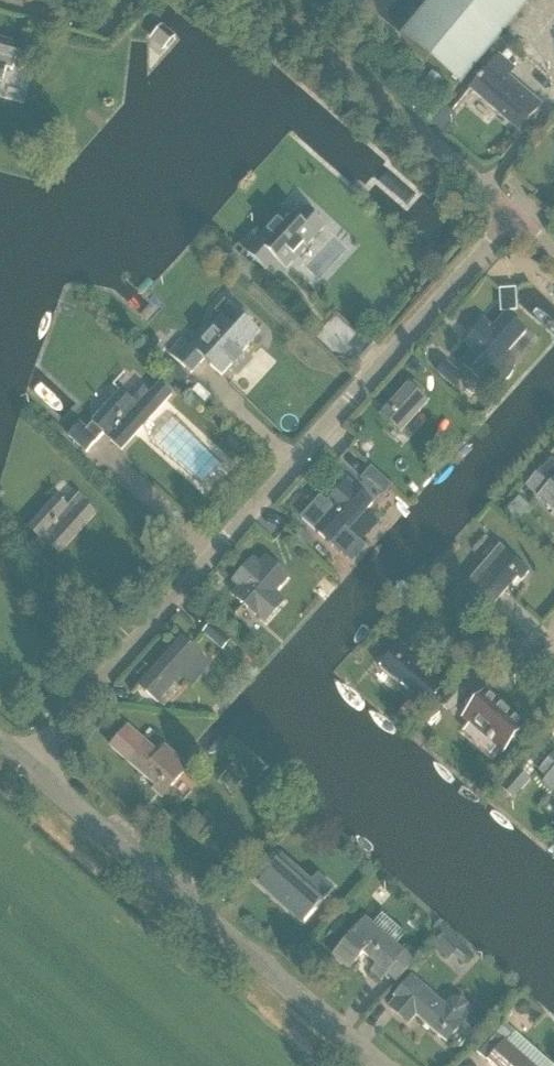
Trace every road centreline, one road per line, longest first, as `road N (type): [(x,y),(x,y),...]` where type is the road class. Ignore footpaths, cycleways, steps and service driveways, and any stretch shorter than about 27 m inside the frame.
road 1 (unclassified): [(27,765),(512,213)]
road 2 (tertiary): [(380,1065),(27,765)]
road 3 (unclassified): [(483,189),(273,0)]
road 4 (unclassified): [(127,0),(101,28),(0,1)]

